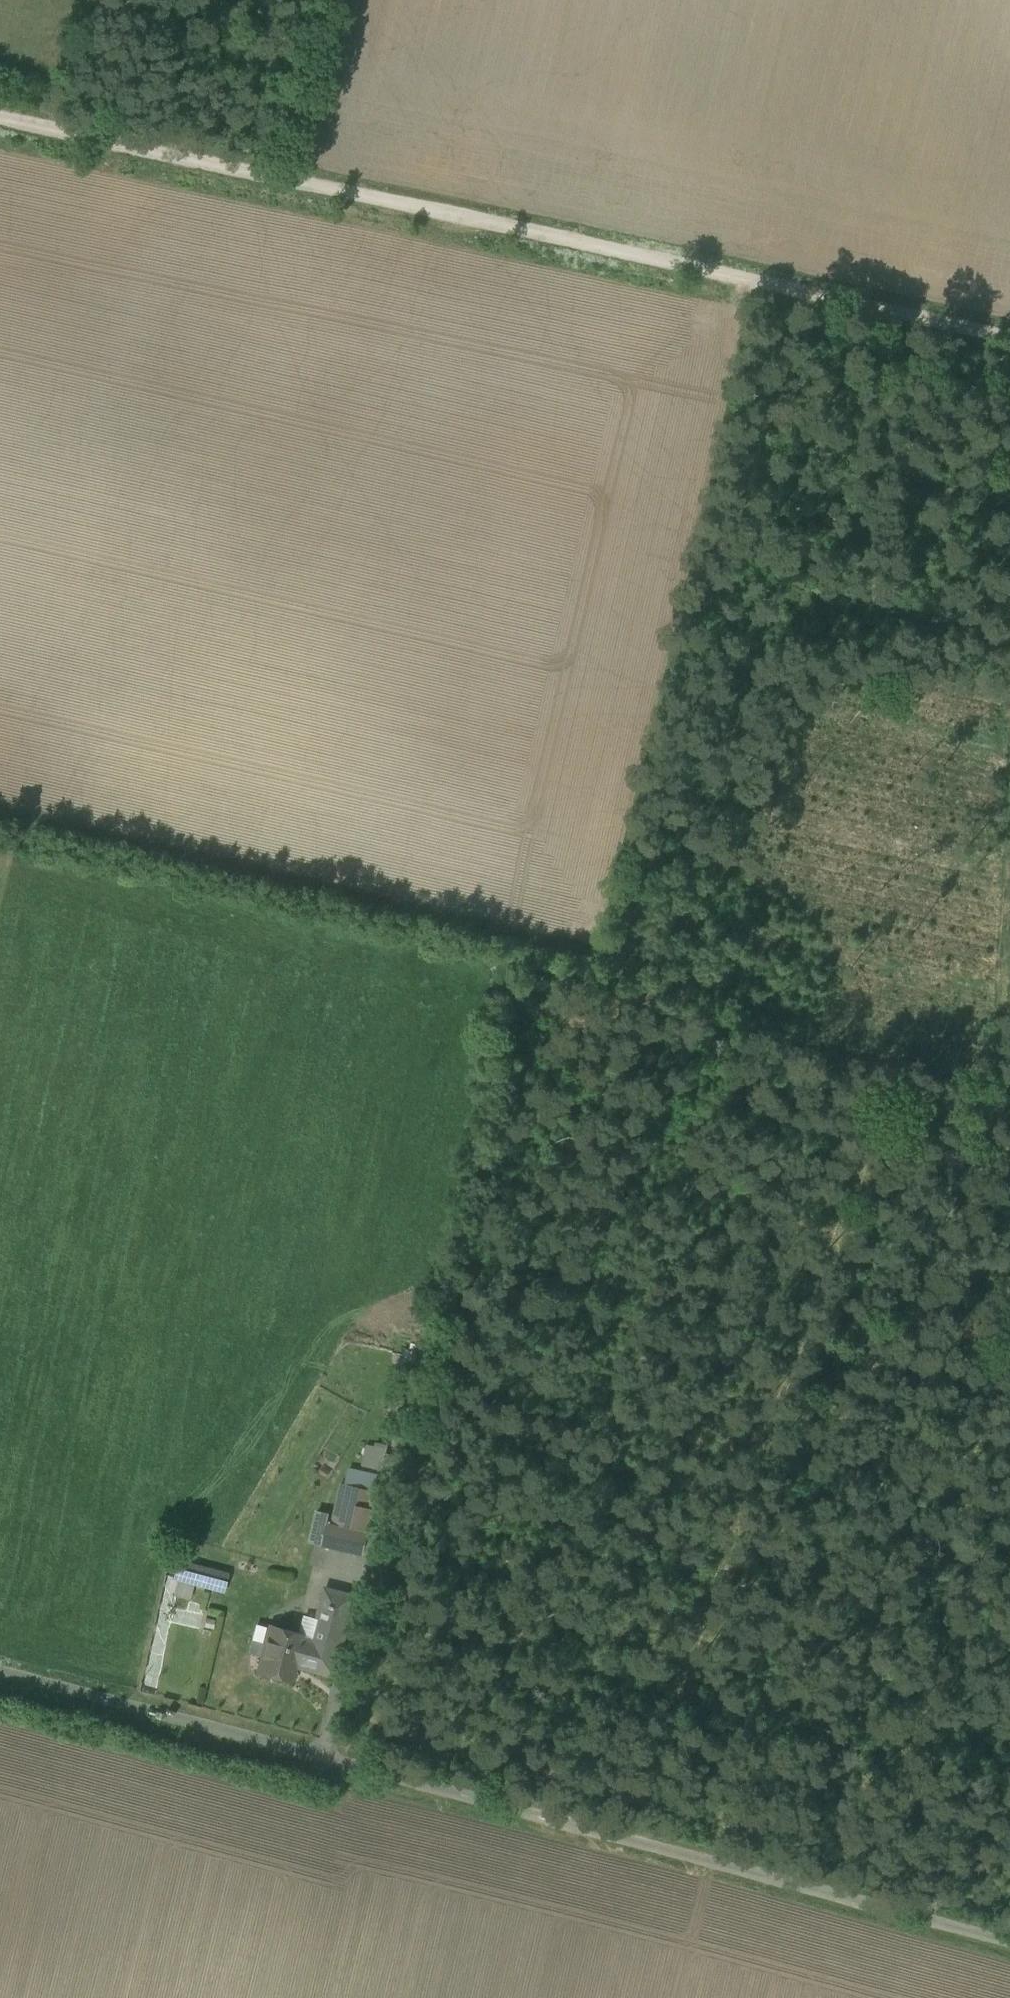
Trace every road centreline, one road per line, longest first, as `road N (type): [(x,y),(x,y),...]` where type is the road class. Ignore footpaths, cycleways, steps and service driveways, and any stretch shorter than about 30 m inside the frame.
road 1 (unclassified): [(1009,1936),(0,1674)]
road 2 (unclassified): [(0,111),(1009,332)]

